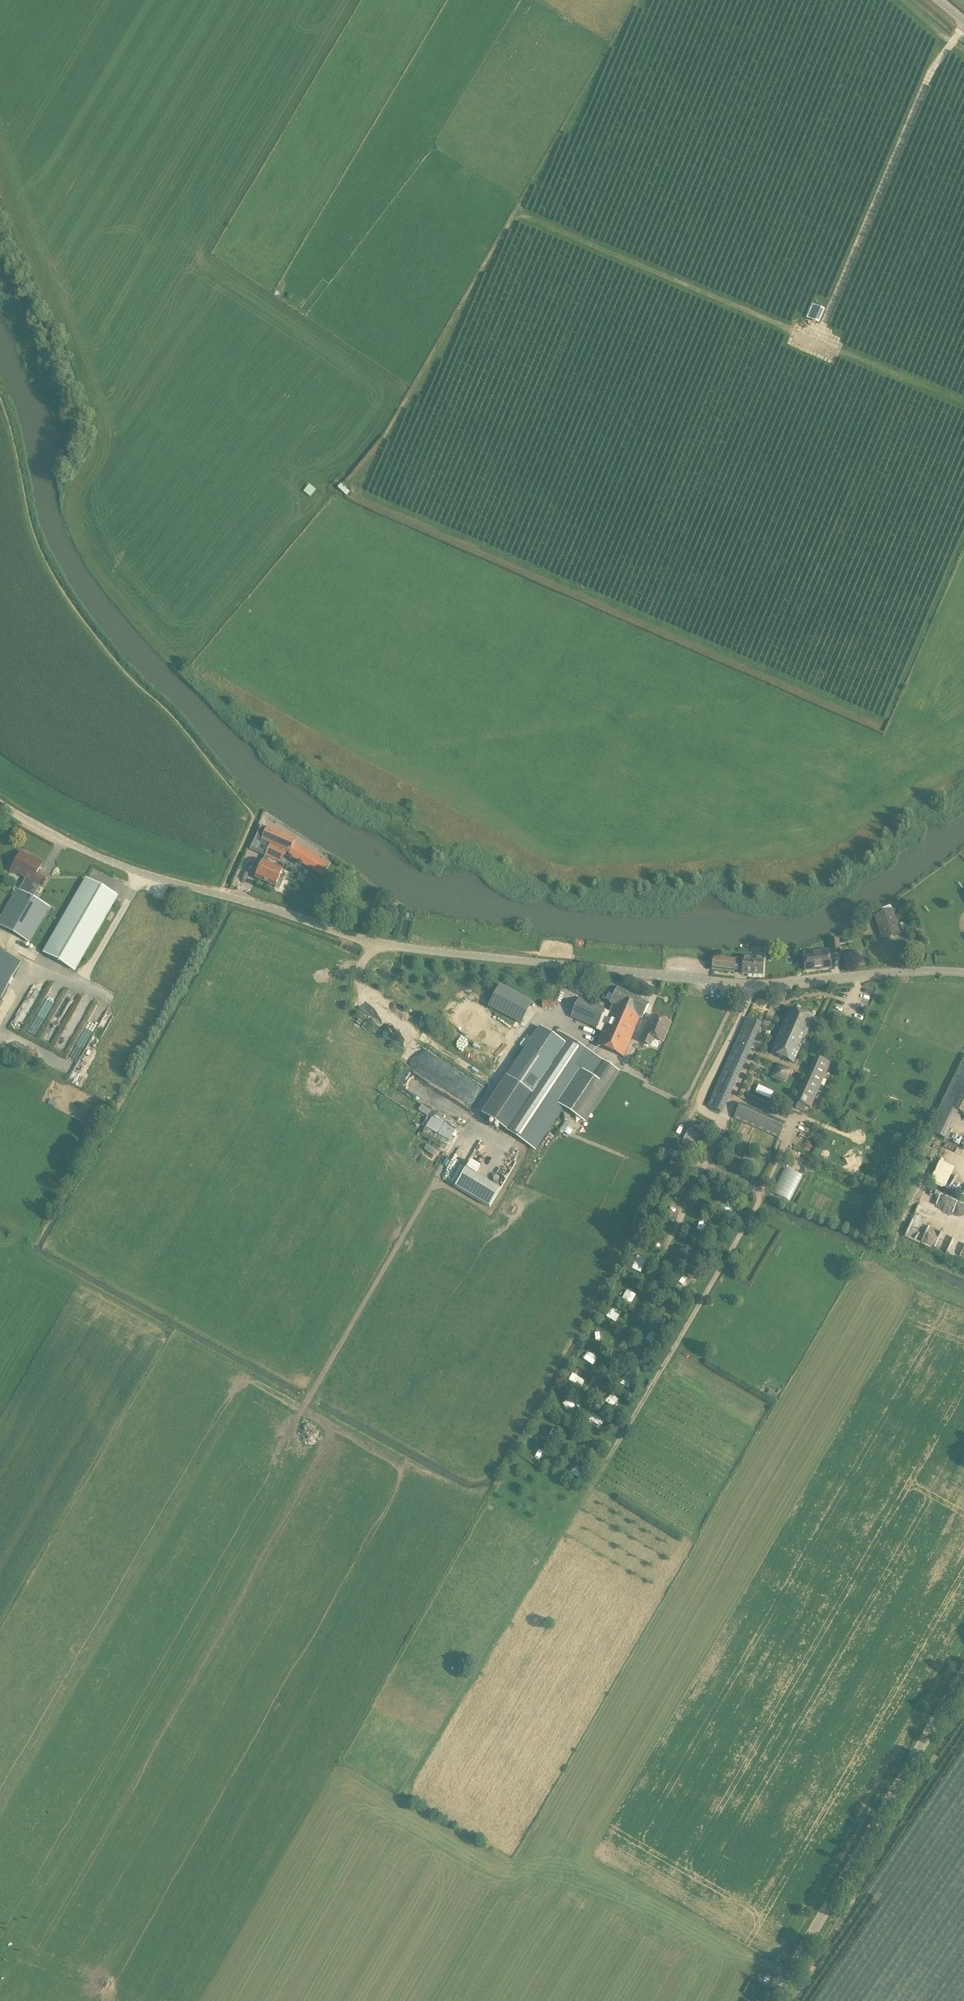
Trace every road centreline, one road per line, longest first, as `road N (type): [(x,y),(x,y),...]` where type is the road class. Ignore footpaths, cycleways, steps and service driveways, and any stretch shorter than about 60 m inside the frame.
road 1 (unclassified): [(941,971),(748,986),(380,943),(145,875),(0,803)]
road 2 (track): [(520,215),(963,403)]
road 3 (unclassified): [(774,2000),(963,1670)]
road 4 (track): [(276,1453),(466,1131)]
road 5 (track): [(963,30),(933,67),(817,341)]
road 6 (track): [(710,1164),(691,1187),(558,1452)]
road 7 (track): [(74,1289),(19,1262),(16,1225),(0,1210)]

